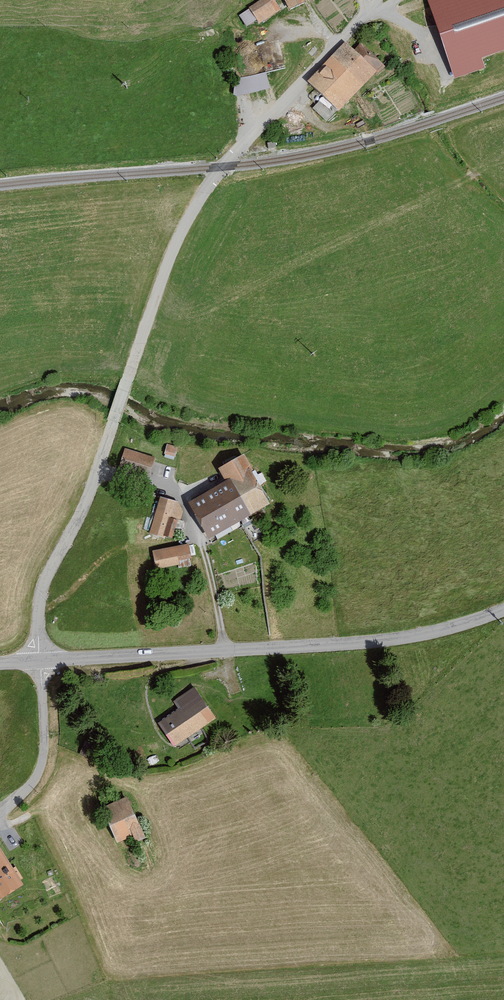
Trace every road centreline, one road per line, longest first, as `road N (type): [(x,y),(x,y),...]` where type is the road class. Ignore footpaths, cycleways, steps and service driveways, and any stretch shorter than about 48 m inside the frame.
road 1 (residential): [(40,660),(45,580),(86,502),(182,229),(239,148),(378,0)]
road 2 (unclassified): [(503,610),(388,640),(40,660)]
road 3 (residential): [(0,815),(42,762),(40,660)]

